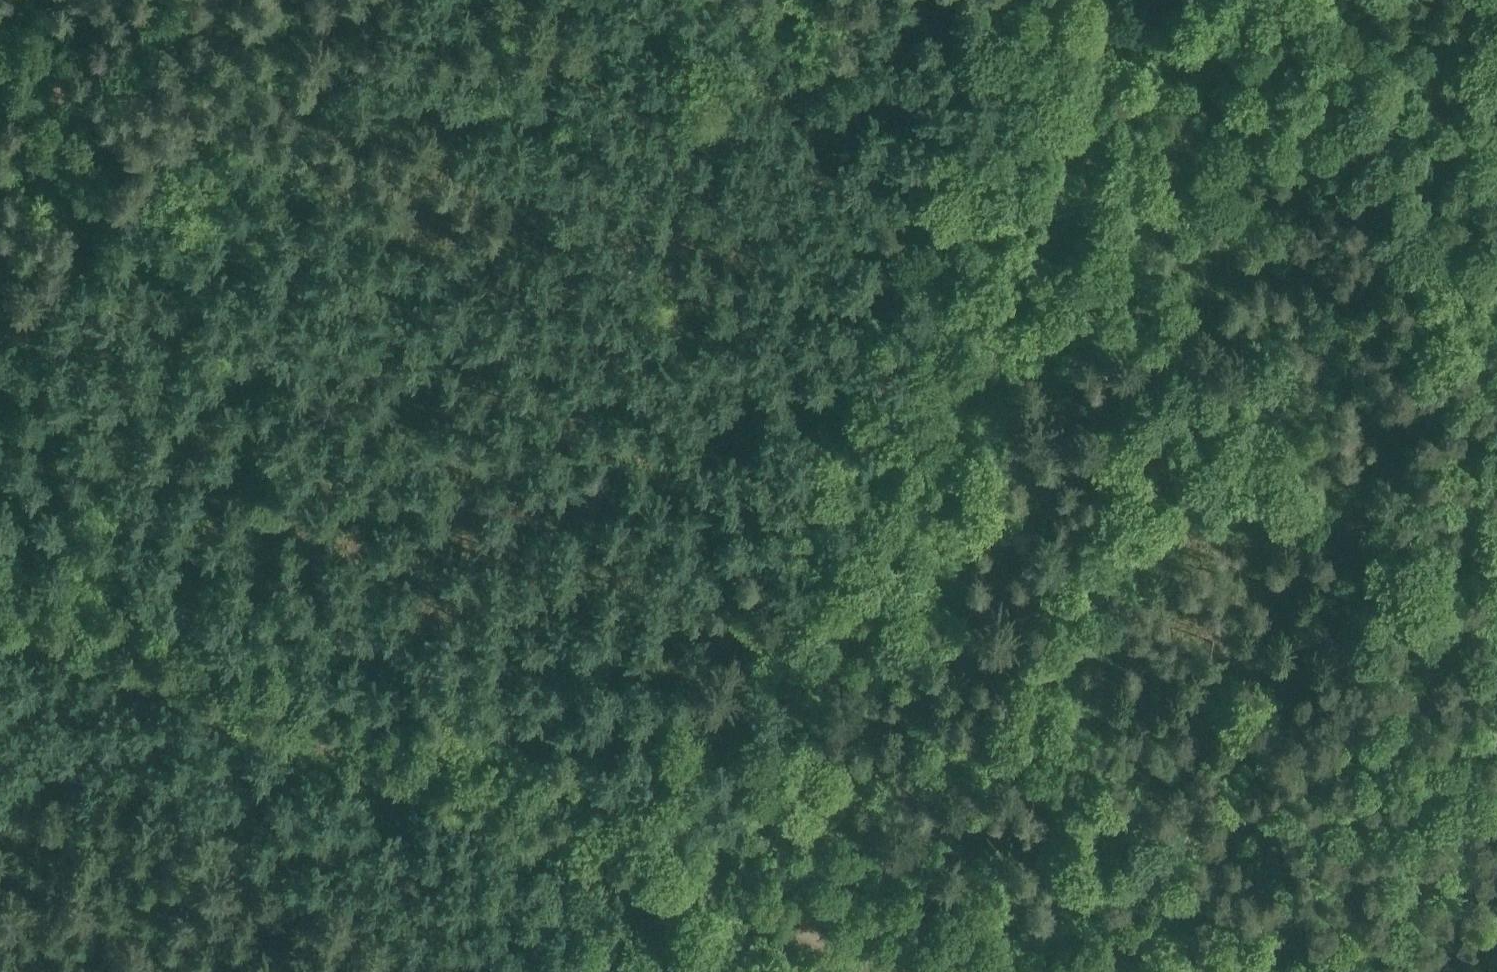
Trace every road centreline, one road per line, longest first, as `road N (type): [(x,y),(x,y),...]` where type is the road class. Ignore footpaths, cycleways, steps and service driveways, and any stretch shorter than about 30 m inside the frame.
road 1 (track): [(662,881),(0,608)]
road 2 (track): [(892,971),(662,881)]

